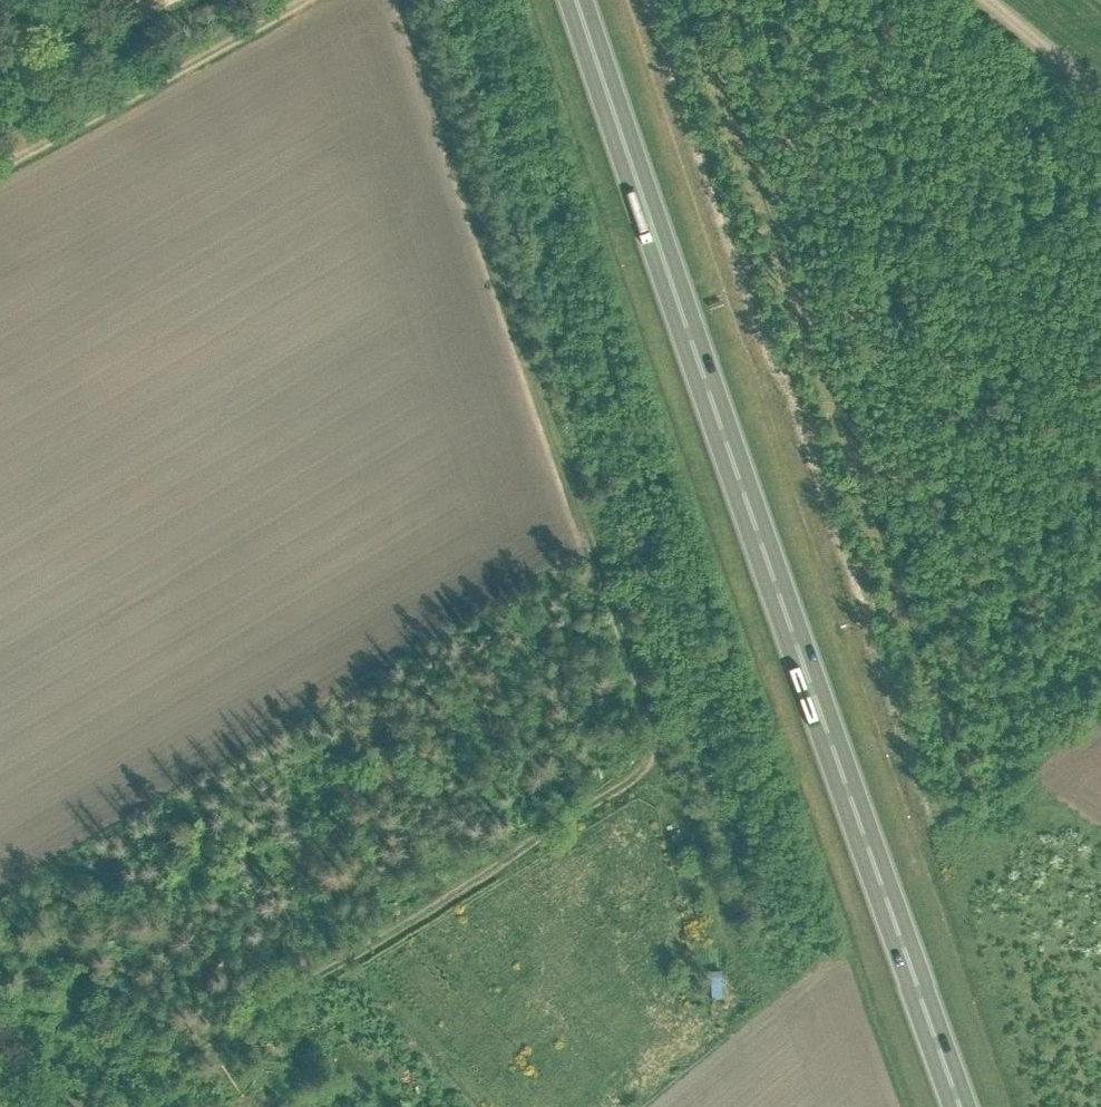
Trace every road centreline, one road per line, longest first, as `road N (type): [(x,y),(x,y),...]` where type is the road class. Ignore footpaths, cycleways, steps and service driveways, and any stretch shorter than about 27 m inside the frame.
road 1 (trunk): [(958,1106),(576,0)]
road 2 (track): [(399,0),(653,740)]
road 3 (track): [(653,740),(630,776),(179,1063)]
road 4 (track): [(0,160),(294,0)]
road 5 (track): [(653,740),(737,979)]
road 6 (track): [(1100,98),(983,0)]

